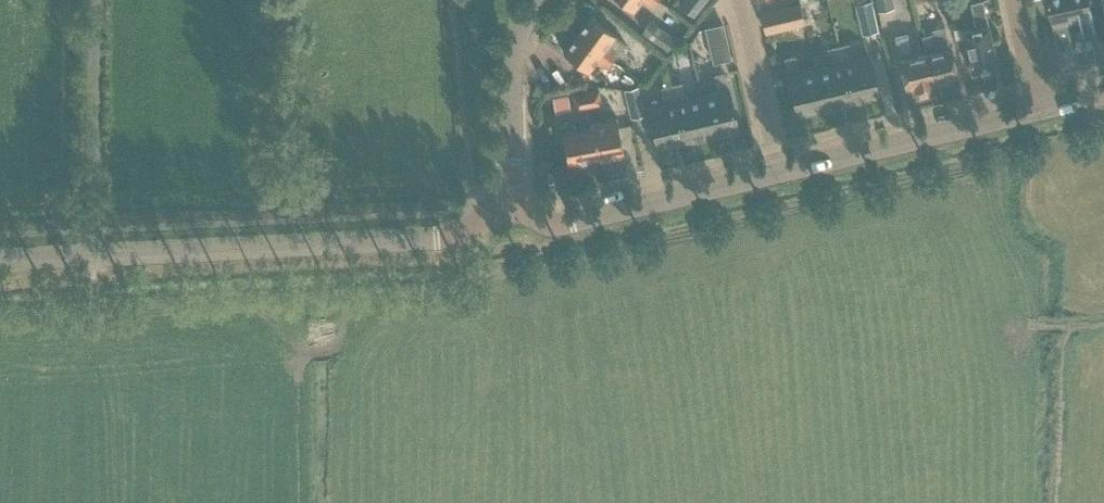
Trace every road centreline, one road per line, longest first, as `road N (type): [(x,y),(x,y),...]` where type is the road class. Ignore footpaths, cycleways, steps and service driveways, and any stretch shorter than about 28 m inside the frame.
road 1 (tertiary): [(94,258),(430,241),(510,210)]
road 2 (unclassified): [(510,210),(567,223),(778,173)]
road 3 (unclassified): [(778,173),(1040,110)]
road 4 (unclassified): [(94,258),(95,0)]
road 5 (tertiary): [(510,210),(511,58),(537,0)]
road 6 (residential): [(778,173),(737,0)]

